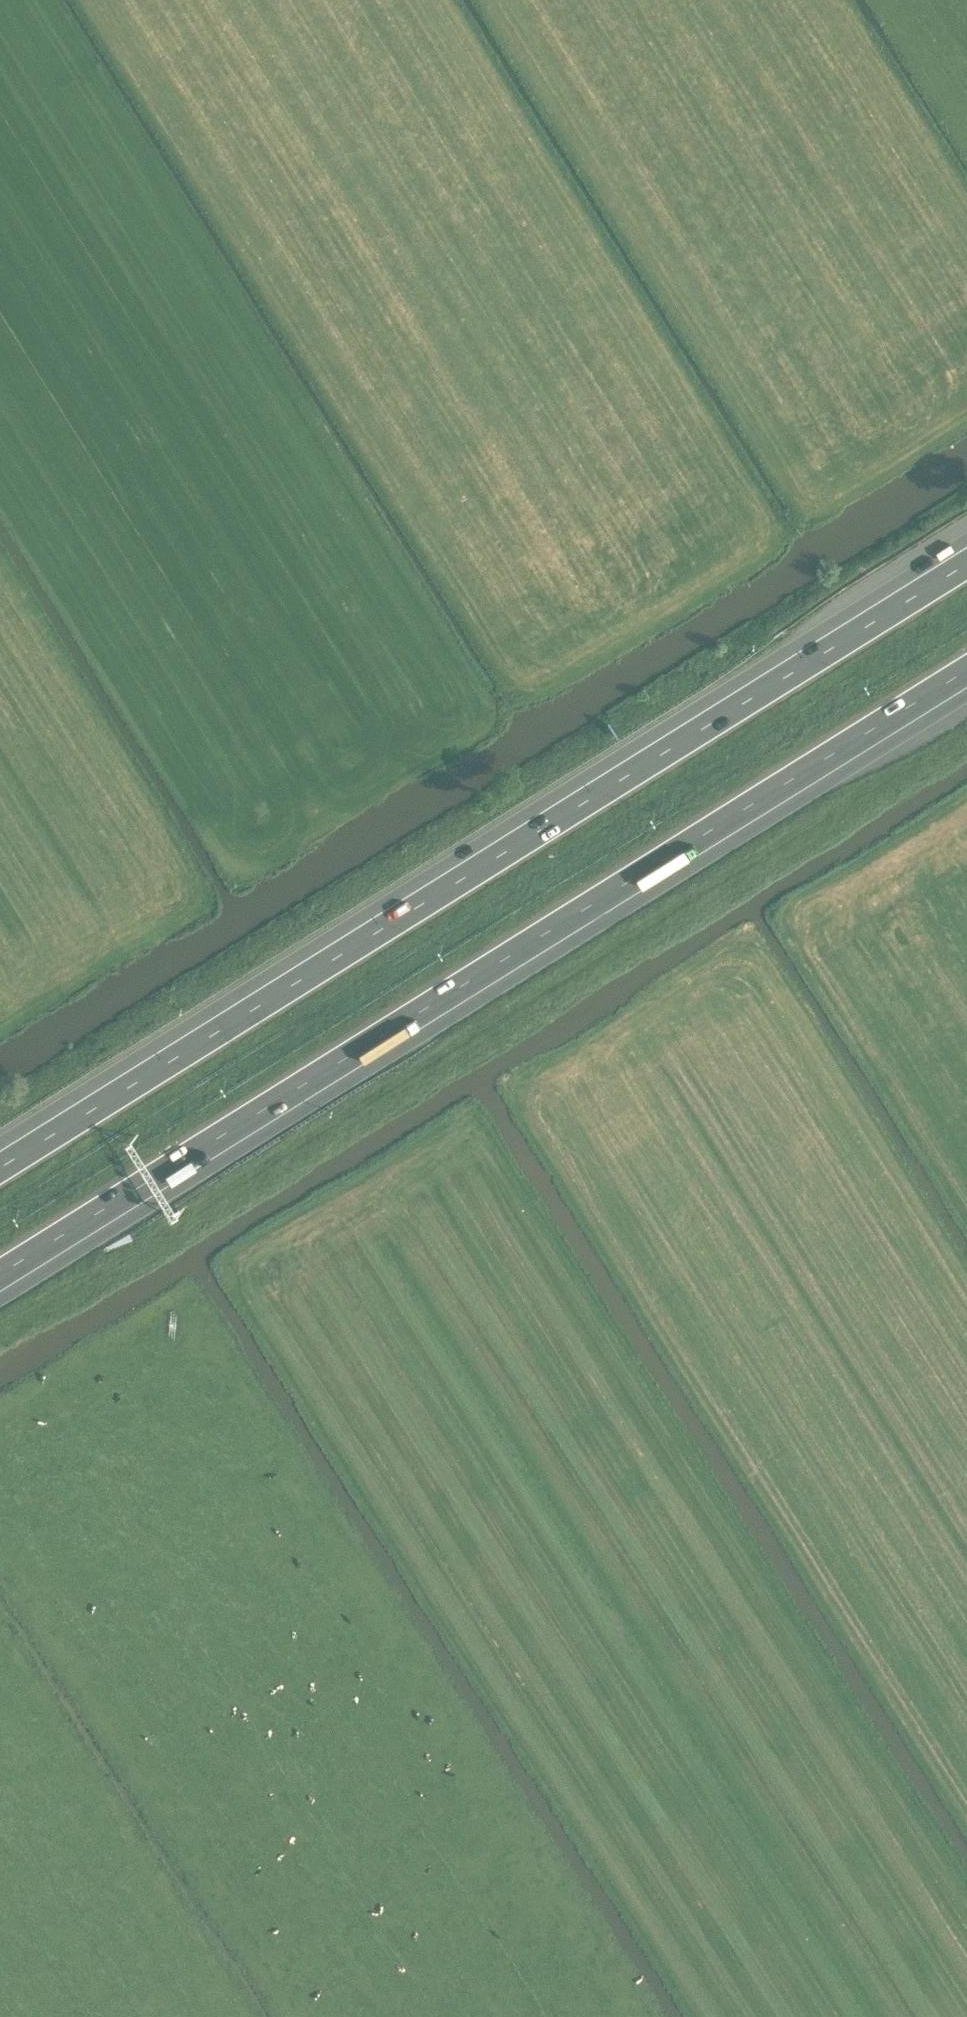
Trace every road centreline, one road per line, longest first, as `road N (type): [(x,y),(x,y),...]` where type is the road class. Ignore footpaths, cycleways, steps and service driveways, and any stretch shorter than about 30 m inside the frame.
road 1 (motorway): [(0,1284),(966,680)]
road 2 (motorway): [(966,564),(0,1168)]

